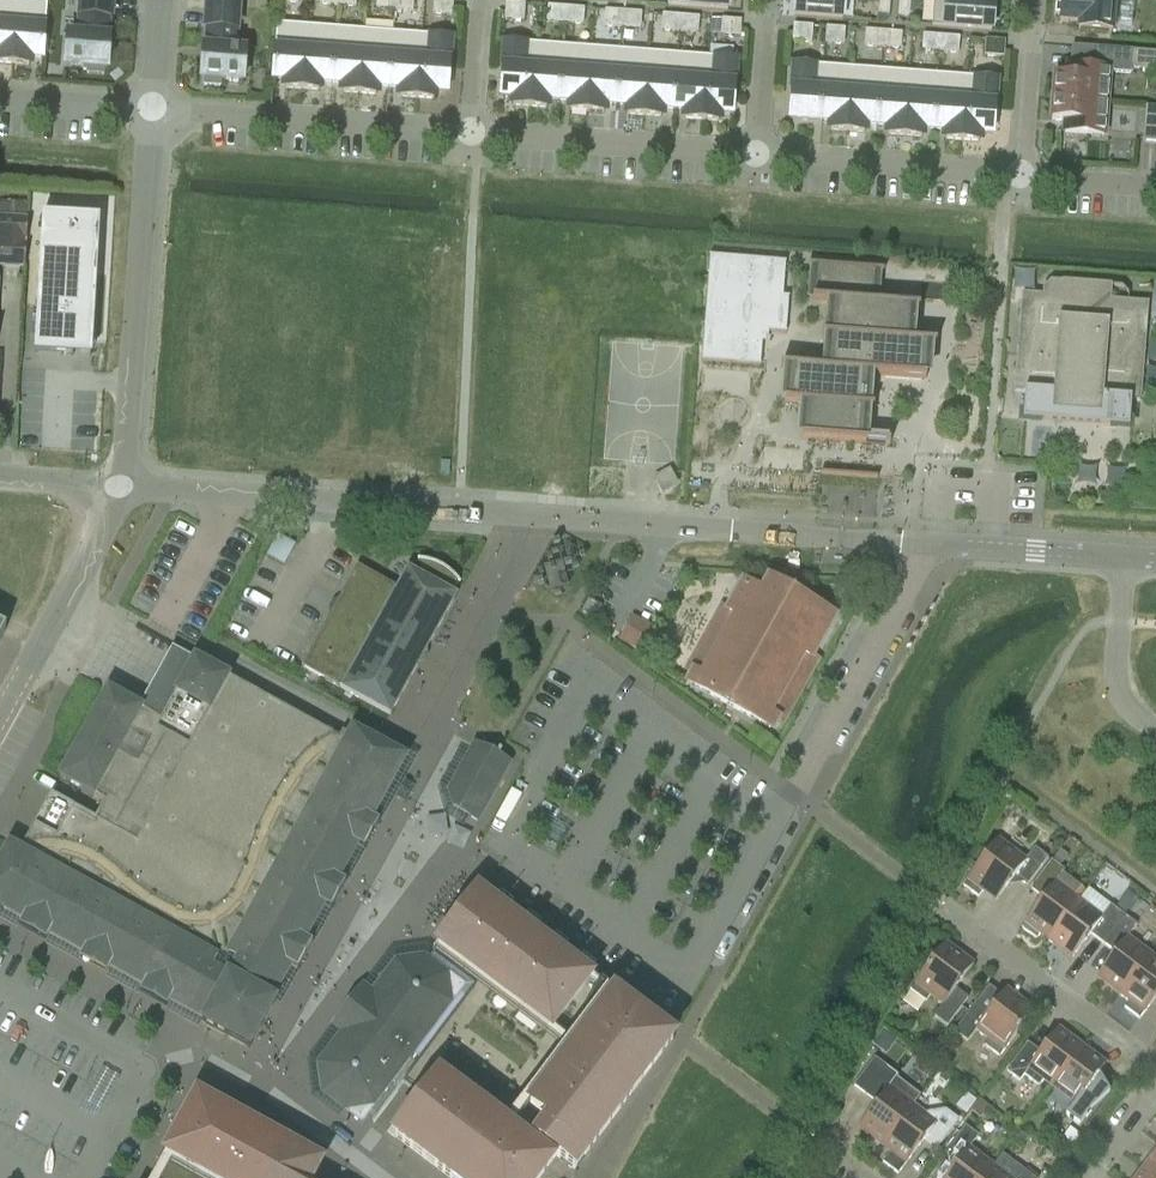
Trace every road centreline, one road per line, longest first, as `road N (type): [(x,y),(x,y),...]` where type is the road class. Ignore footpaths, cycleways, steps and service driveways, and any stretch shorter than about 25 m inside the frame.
road 1 (residential): [(932,545),(119,488)]
road 2 (residential): [(119,488),(154,108)]
road 3 (residential): [(471,132),(154,108)]
road 4 (residential): [(761,149),(471,132)]
road 5 (residential): [(932,545),(794,793)]
road 6 (residential): [(1155,1066),(934,894)]
road 7 (residential): [(1021,172),(761,149)]
road 8 (residential): [(1130,559),(932,545)]
road 9 (tertiary): [(0,726),(89,567)]
road 10 (residential): [(1155,727),(1124,694),(1121,676),(1130,559)]
road 11 (residential): [(1021,172),(1036,0)]
road 12 (residential): [(154,108),(0,97)]
road 13 (residential): [(761,149),(767,0)]
road 14 (residential): [(471,132),(483,0)]
road 15 (residential): [(1153,184),(1021,172)]

